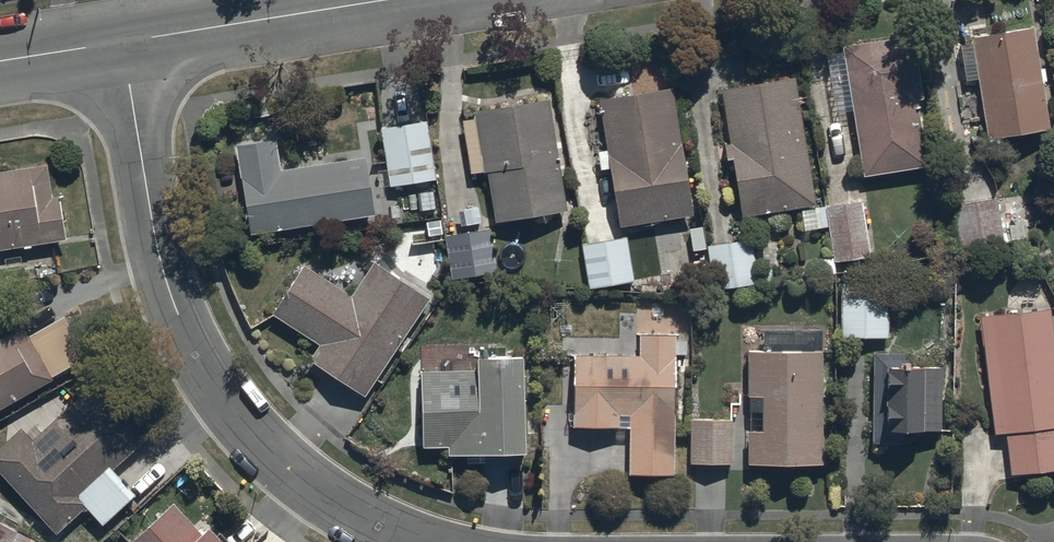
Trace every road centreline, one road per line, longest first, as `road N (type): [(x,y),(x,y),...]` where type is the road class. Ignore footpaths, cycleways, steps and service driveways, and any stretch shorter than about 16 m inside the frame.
road 1 (residential): [(122,43),(173,301),(205,365),(259,434),(334,498),(419,541)]
road 2 (tertiary): [(391,0),(122,43)]
road 3 (tertiary): [(122,43),(0,63)]

